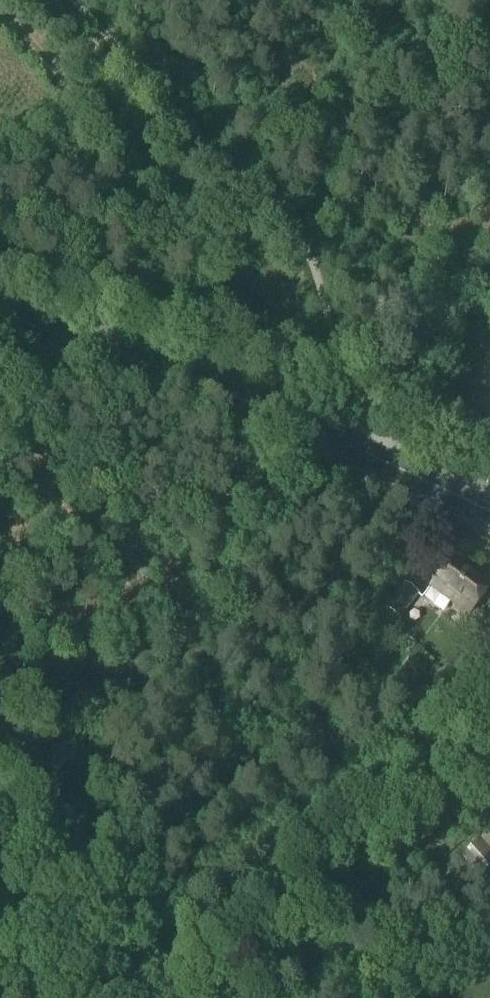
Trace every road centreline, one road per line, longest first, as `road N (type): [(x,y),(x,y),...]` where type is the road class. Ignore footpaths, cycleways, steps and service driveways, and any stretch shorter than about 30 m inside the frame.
road 1 (track): [(417,802),(249,606),(70,466),(0,431)]
road 2 (primary): [(489,512),(227,393),(0,317)]
road 3 (track): [(341,379),(0,9)]
road 4 (track): [(489,740),(176,997)]

